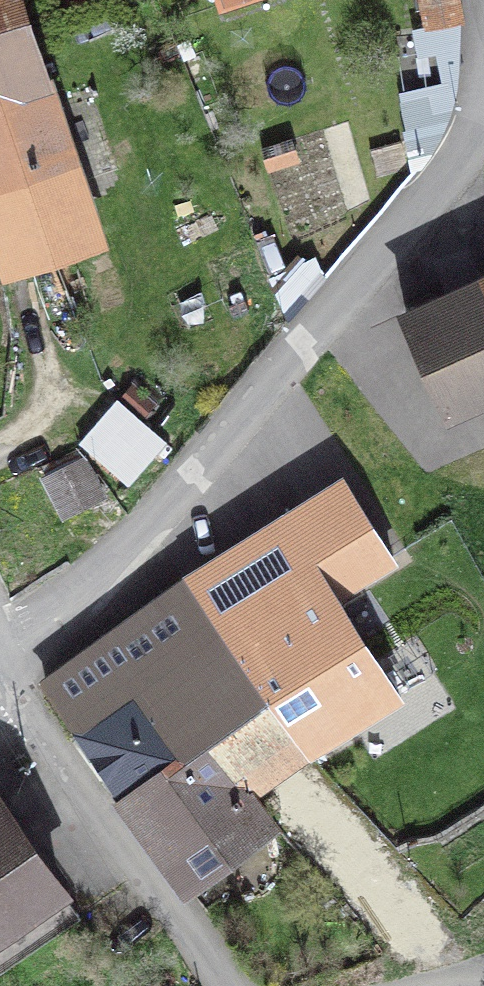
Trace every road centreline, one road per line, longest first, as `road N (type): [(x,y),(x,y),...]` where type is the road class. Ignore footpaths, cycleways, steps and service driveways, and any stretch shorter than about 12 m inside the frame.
road 1 (residential): [(0,717),(289,366),(420,228),(483,121)]
road 2 (residential): [(0,719),(97,822),(218,985)]

